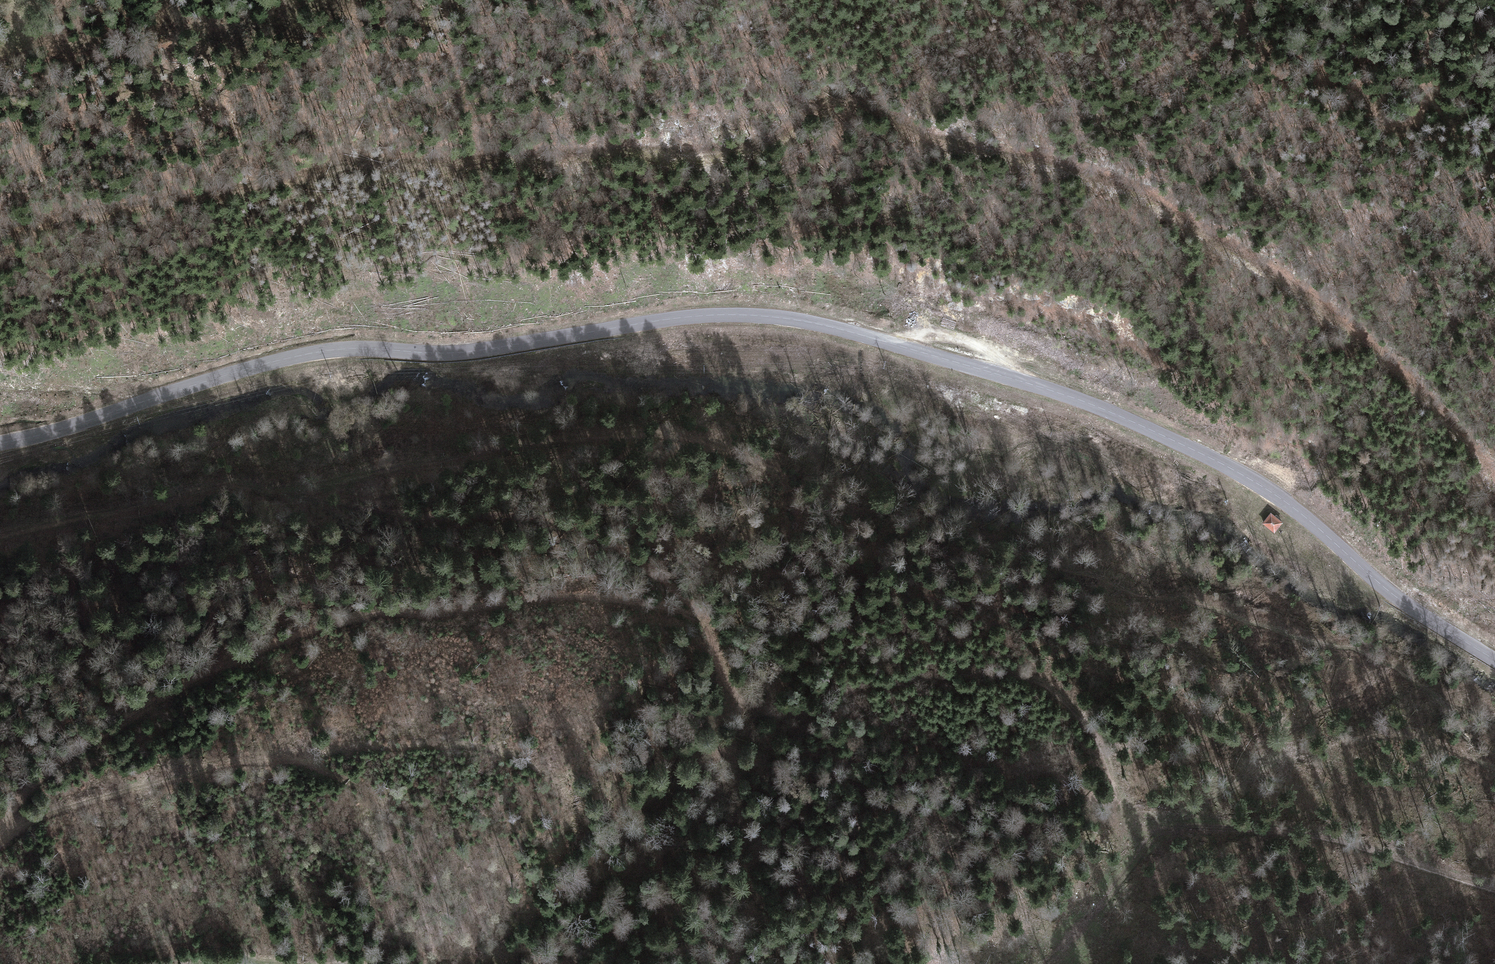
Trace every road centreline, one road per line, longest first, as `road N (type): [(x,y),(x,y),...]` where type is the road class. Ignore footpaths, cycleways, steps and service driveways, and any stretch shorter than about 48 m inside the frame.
road 1 (track): [(1494,460),(1339,318),(1183,217),(1096,175),(941,140),(856,94),(823,102),(781,137),(750,145),(336,167),(0,226)]
road 2 (secondary): [(1494,664),(1403,608),(1303,519),(1244,478),(1143,425),(1009,378),(808,324),(691,318),(469,355),(311,356),(0,445)]
road 3 (track): [(1494,892),(1348,839),(1264,828),(1148,830),(1125,811),(1109,761),(1077,711),(1033,677),(934,676),(859,688),(807,711),(760,710),(726,675),(703,621)]
road 4 (track): [(0,532),(225,484),(272,491),(408,463),(651,430),(717,443),(780,477)]
road 5 (track): [(703,621),(672,607),(580,594),(376,613),(275,641),(199,672),(47,770),(0,830)]
road 6 (track): [(0,840),(47,812),(222,766),(403,748),(468,745),(514,757),(563,790)]
road 7 (track): [(272,491),(409,517),(549,517),(577,525),(639,559),(703,621)]
road 8 (track): [(1009,378),(994,355),(945,335),(914,336),(901,347)]

